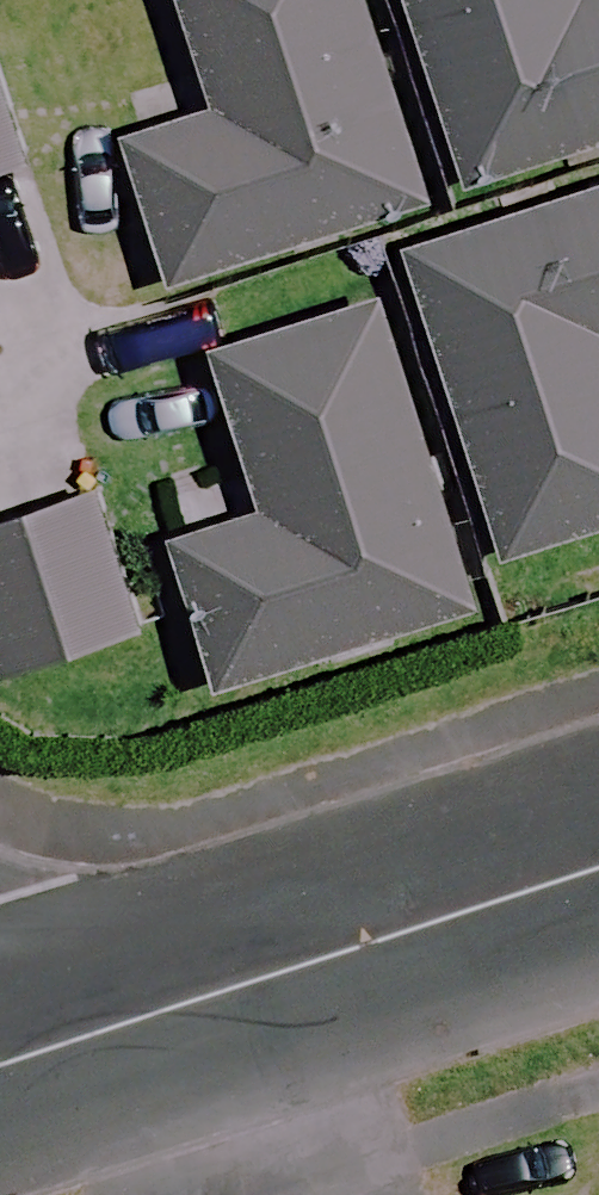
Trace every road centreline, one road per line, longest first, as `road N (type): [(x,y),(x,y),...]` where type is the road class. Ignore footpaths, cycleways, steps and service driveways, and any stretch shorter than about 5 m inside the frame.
road 1 (residential): [(269,978),(598,871)]
road 2 (residential): [(0,1065),(269,978)]
road 3 (residential): [(269,978),(335,1194)]

